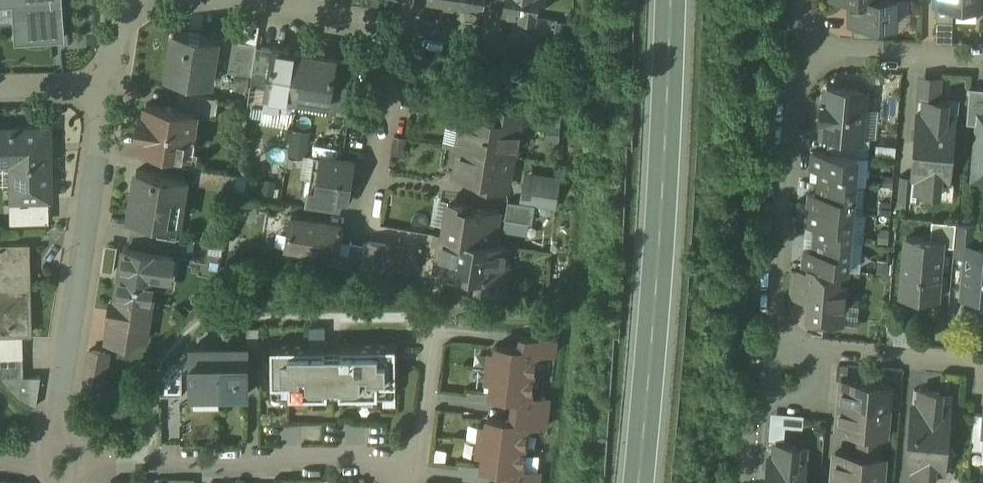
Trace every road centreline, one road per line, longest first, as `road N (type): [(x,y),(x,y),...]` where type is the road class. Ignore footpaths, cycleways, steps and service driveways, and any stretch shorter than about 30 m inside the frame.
road 1 (residential): [(799,53),(777,286),(789,368),(834,353),(982,360)]
road 2 (primary): [(670,0),(659,253),(638,482)]
road 3 (residential): [(60,464),(61,386),(113,89)]
road 4 (residential): [(417,459),(60,464)]
road 5 (residential): [(398,29),(367,229)]
road 6 (residential): [(982,59),(799,53)]
road 7 (residential): [(219,0),(398,29)]
road 8 (residential): [(398,29),(529,49)]
road 9 (residential): [(417,459),(436,336)]

